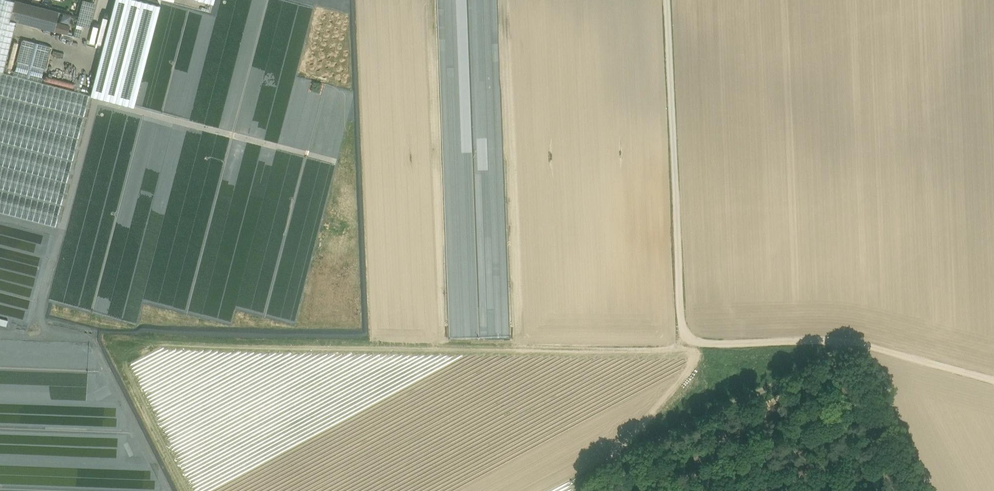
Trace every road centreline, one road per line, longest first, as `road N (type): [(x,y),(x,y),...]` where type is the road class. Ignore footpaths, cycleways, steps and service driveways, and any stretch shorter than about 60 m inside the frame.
road 1 (track): [(666,0),(682,340),(853,343)]
road 2 (track): [(592,490),(594,477),(847,353),(853,343)]
road 3 (track): [(853,343),(993,380)]

